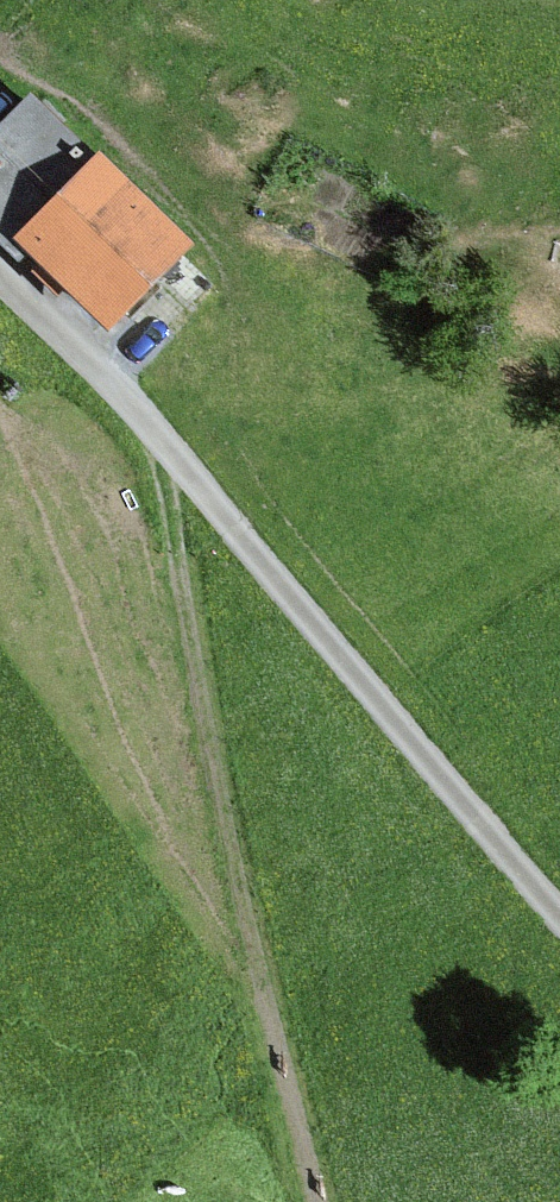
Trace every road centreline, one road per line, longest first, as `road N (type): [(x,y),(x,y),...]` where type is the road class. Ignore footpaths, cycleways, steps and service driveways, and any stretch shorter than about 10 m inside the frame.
road 1 (unclassified): [(0,291),(298,562),(559,883)]
road 2 (track): [(320,1201),(198,790),(161,437)]

